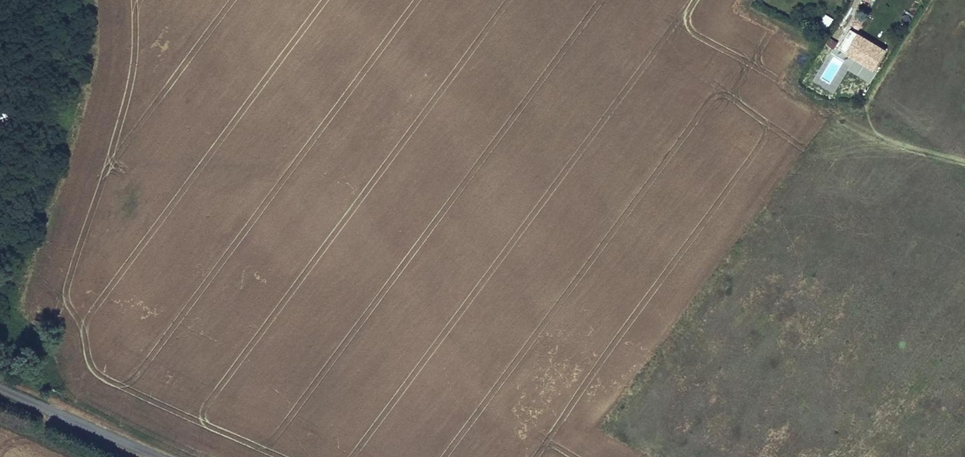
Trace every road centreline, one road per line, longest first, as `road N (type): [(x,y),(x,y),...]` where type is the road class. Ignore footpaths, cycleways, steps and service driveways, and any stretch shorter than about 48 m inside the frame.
road 1 (tertiary): [(0,389),(156,456)]

